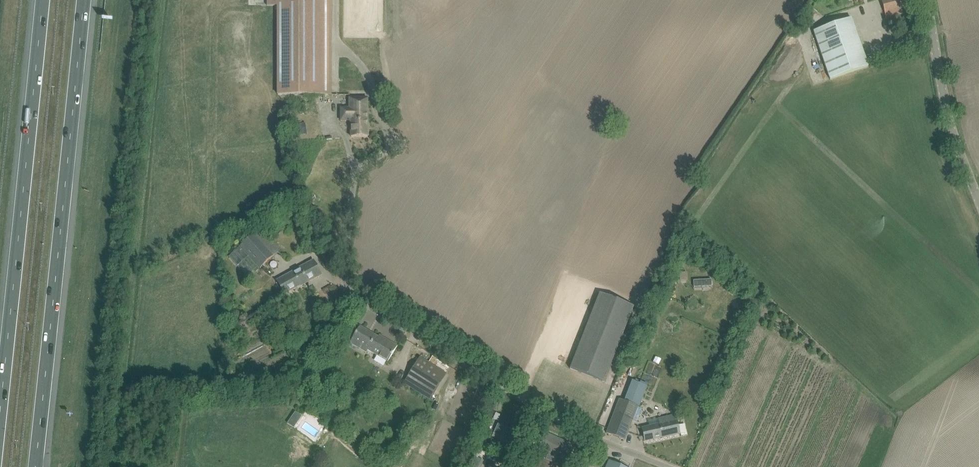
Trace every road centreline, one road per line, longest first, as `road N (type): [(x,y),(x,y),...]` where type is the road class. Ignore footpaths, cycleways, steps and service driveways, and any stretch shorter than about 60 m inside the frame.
road 1 (unclassified): [(669,466),(554,418),(349,289),(354,179),(409,139)]
road 2 (motorway): [(35,466),(83,0)]
road 3 (motorway): [(38,0),(0,399)]
road 4 (unclassified): [(978,200),(952,129),(926,0)]

